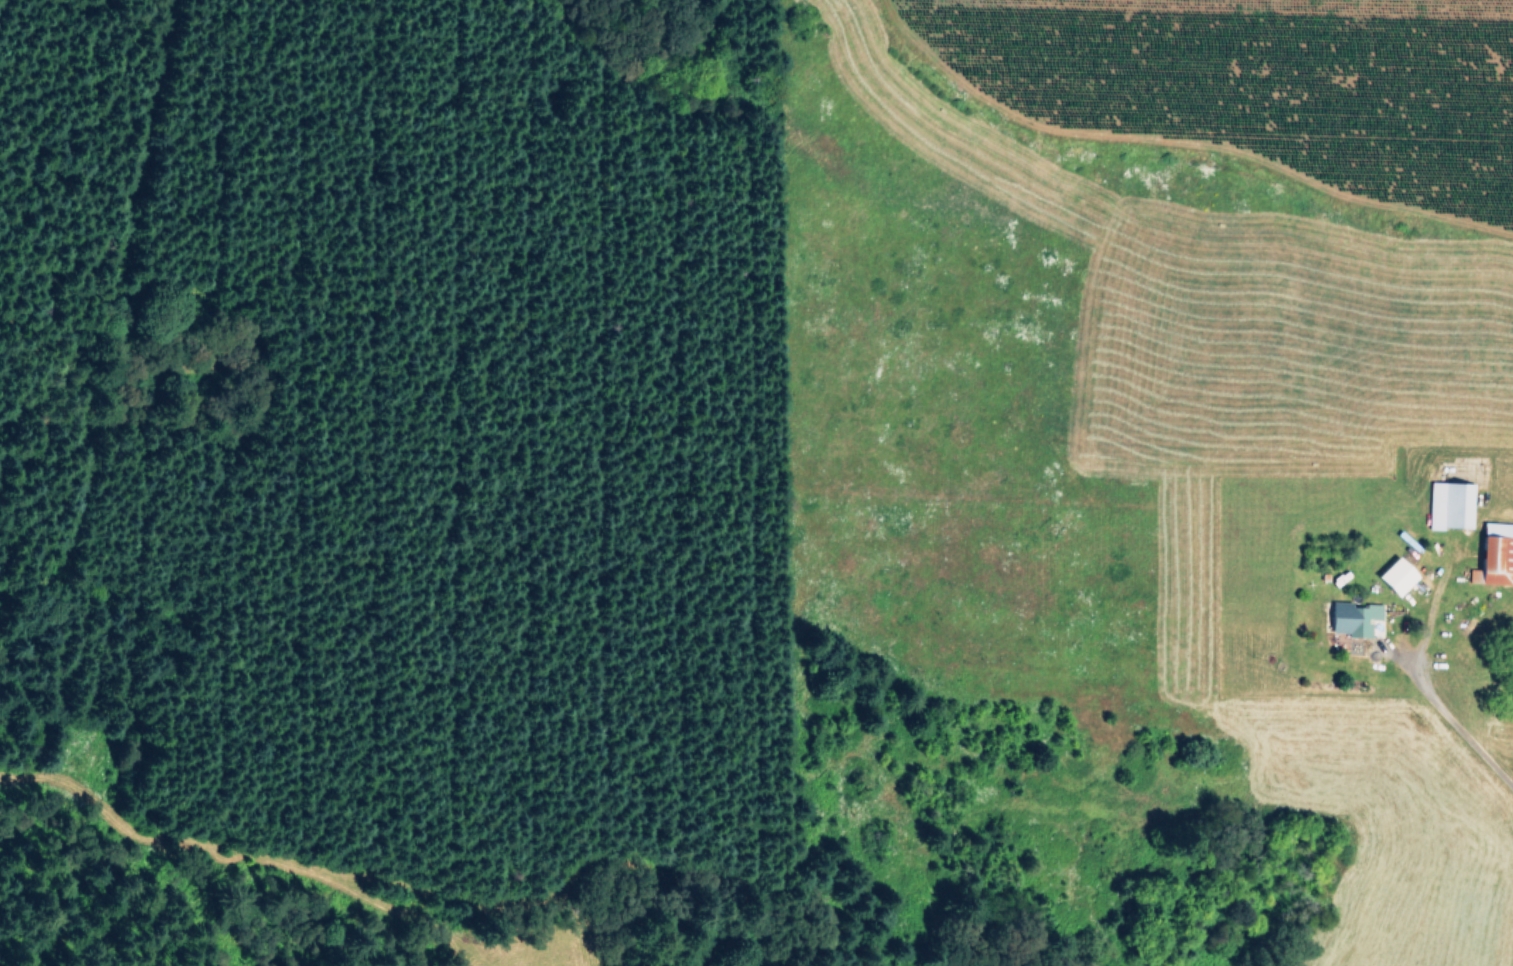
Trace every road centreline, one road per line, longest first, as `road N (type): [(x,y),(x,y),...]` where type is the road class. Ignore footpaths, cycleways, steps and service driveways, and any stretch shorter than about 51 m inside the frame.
road 1 (track): [(882,0),(928,61),(1026,127),(1233,155),(1354,204),(1512,240)]
road 2 (track): [(0,772),(62,777),(134,834),(168,835),(342,878),(475,951)]
road 3 (track): [(0,430),(65,369),(112,284),(157,0)]
road 4 (track): [(342,878),(465,906),(551,897),(562,904),(584,965)]

